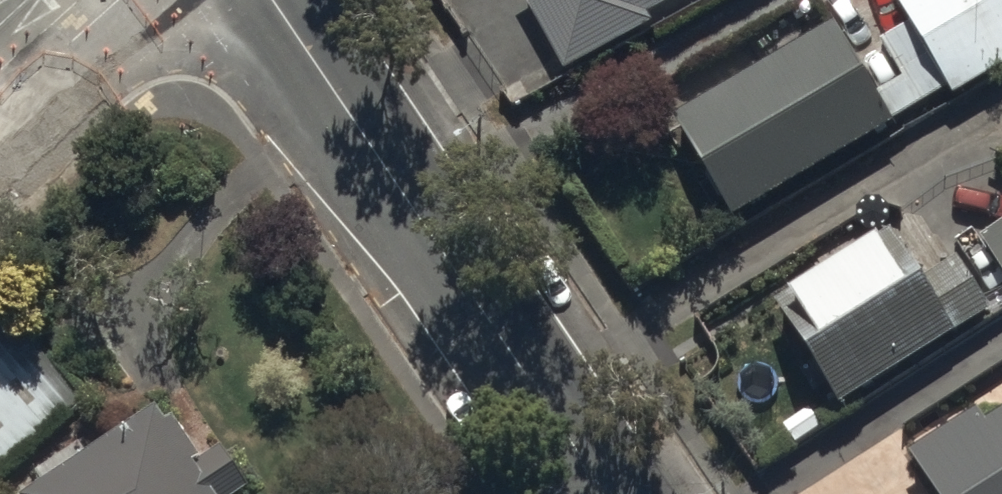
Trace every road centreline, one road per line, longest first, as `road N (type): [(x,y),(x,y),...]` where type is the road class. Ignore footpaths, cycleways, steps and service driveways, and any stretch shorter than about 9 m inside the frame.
road 1 (tertiary): [(272,0),(605,493)]
road 2 (residential): [(104,0),(0,94)]

